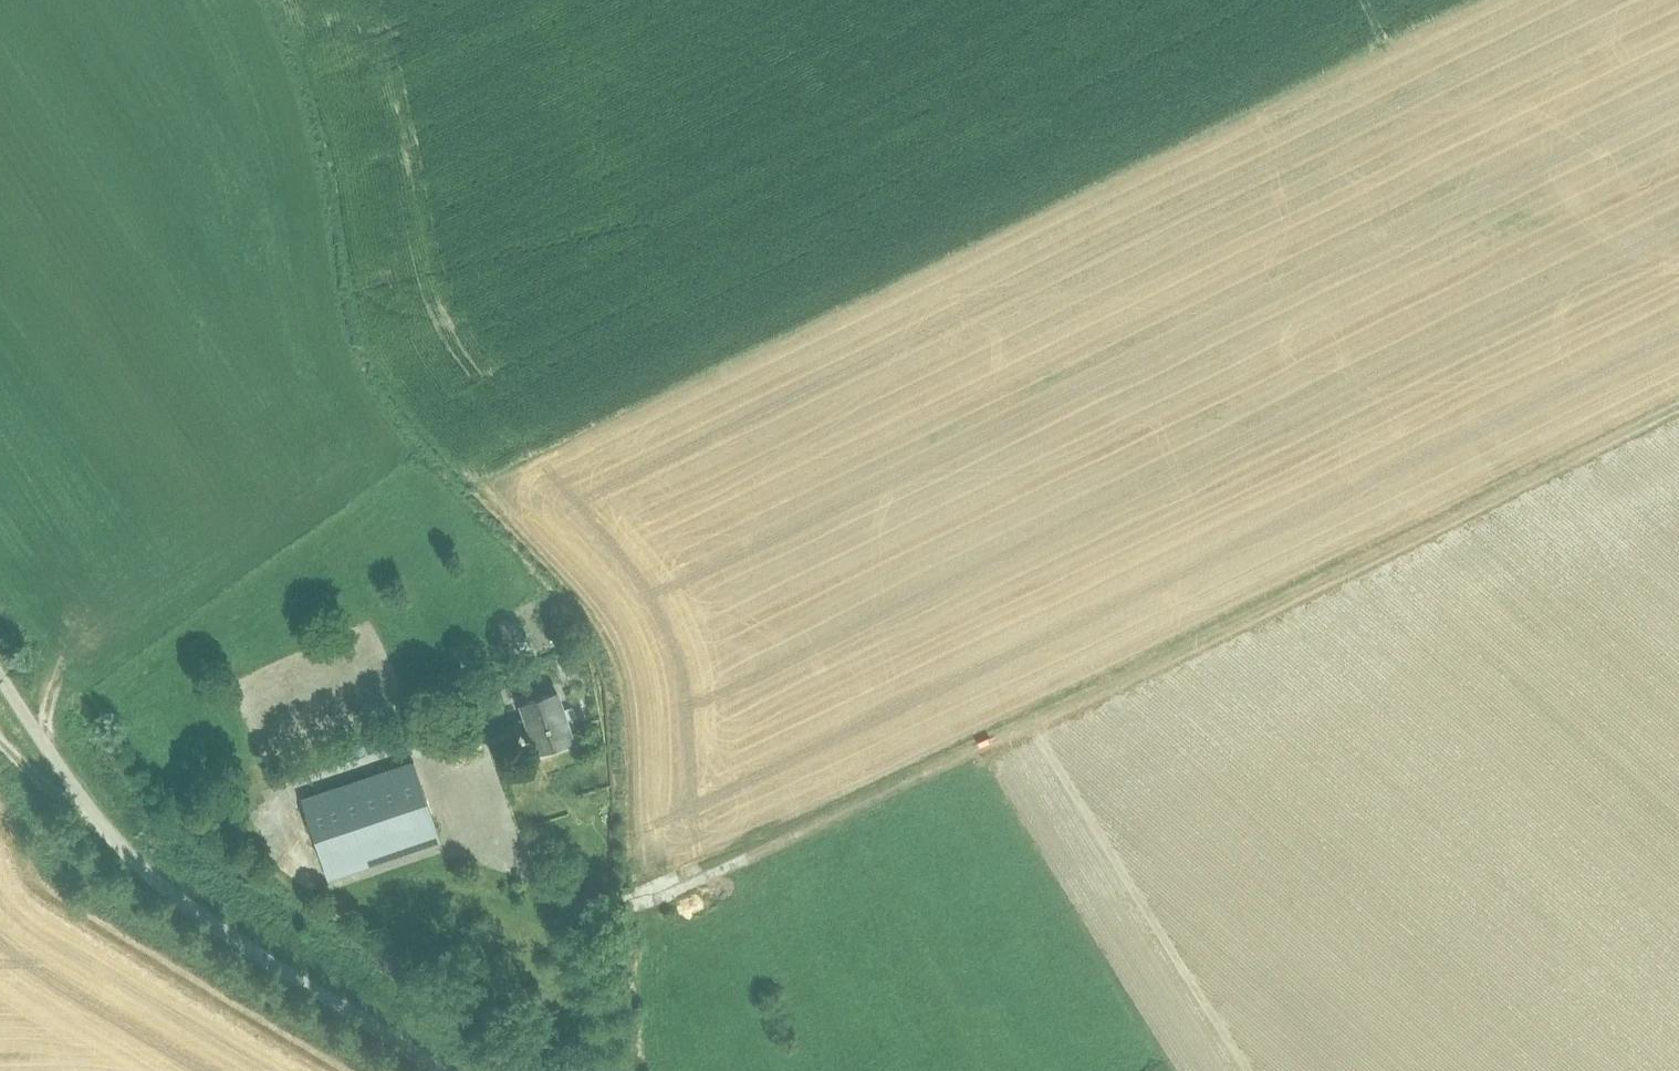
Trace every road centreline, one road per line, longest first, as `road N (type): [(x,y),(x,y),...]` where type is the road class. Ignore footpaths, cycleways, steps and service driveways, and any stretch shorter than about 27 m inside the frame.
road 1 (unclassified): [(438,1070),(173,894),(80,799),(0,677)]

